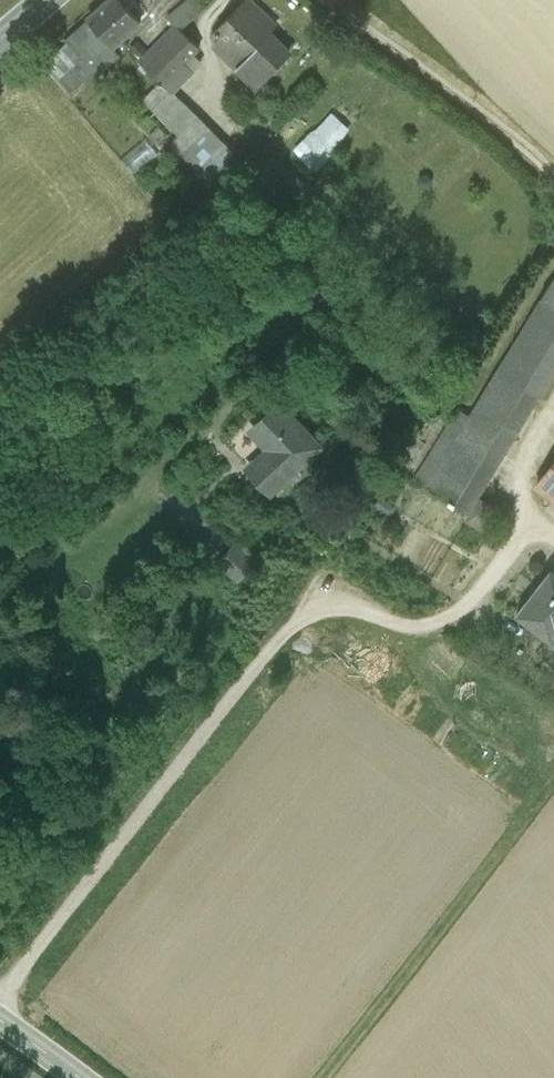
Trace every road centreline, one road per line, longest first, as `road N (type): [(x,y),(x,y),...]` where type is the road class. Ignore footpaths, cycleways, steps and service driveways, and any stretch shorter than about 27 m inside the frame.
road 1 (track): [(0,1001),(295,616),(351,607),(414,629),(468,606),(518,544),(523,463),(553,410)]
road 2 (track): [(553,175),(328,0)]

